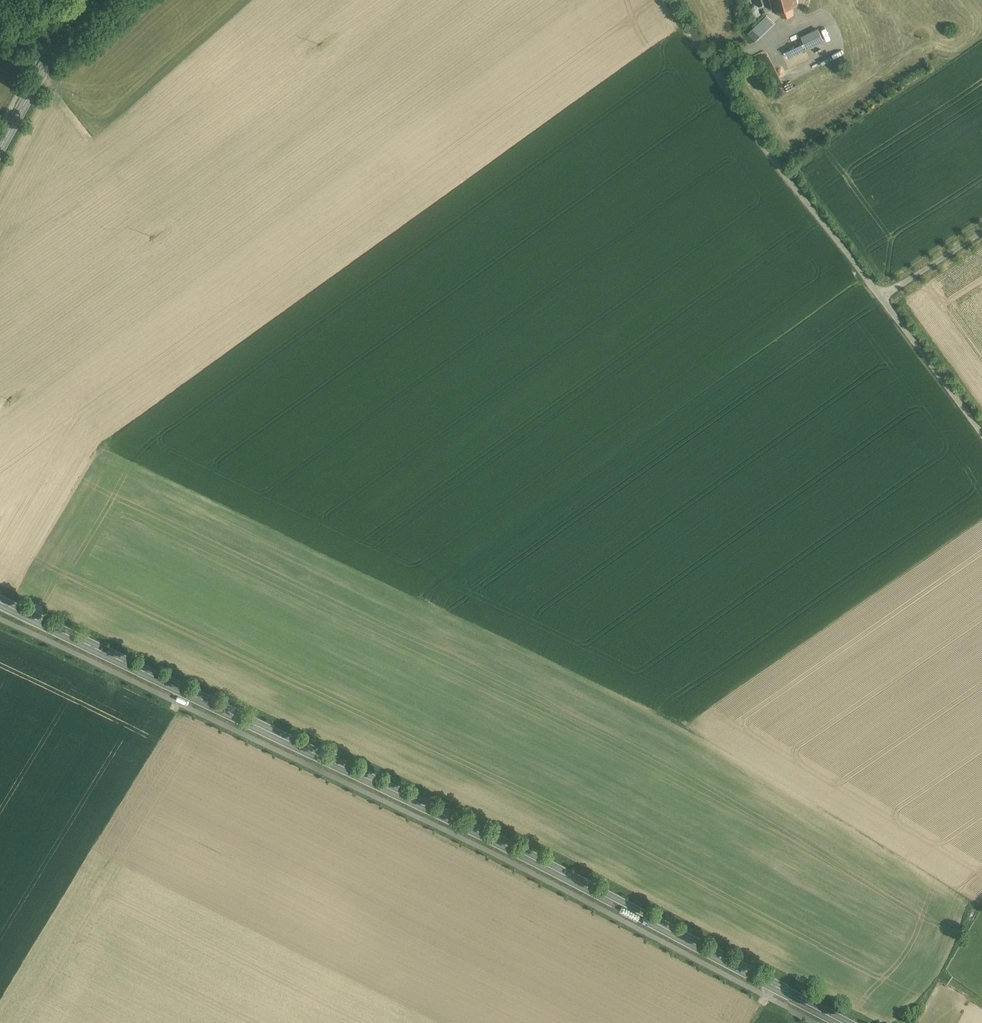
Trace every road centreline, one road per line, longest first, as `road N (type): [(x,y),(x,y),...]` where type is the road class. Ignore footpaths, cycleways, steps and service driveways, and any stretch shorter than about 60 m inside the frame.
road 1 (secondary): [(846,1022),(559,873),(0,603)]
road 2 (unclassified): [(672,0),(762,143),(981,434)]
road 3 (tertiary): [(81,0),(0,147)]

